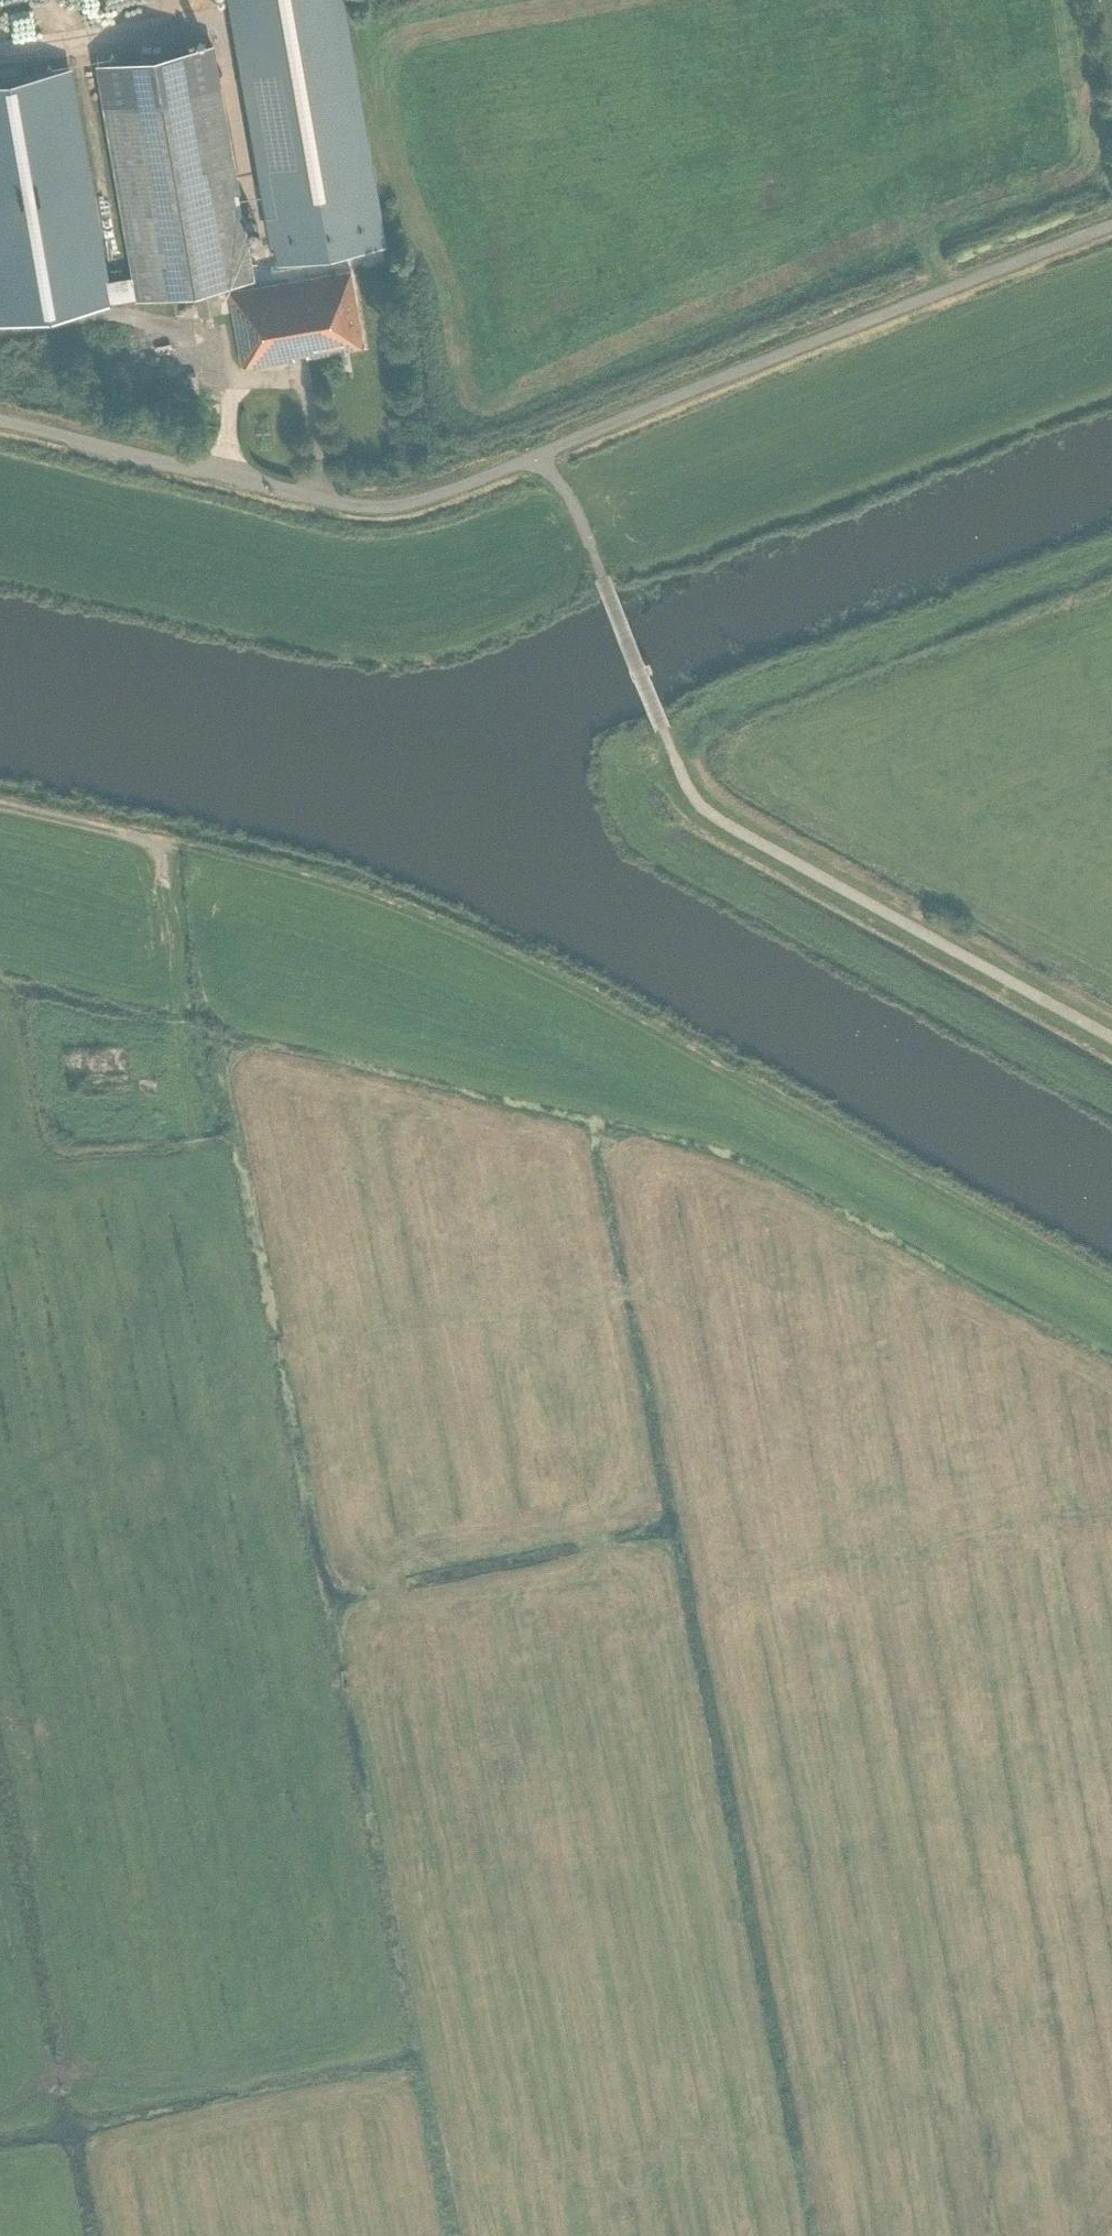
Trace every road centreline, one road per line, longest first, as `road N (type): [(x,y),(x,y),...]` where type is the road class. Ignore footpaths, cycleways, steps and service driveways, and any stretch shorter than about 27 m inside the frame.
road 1 (unclassified): [(1111,226),(408,503),(316,499),(0,421)]
road 2 (track): [(192,1135),(154,846)]
road 3 (track): [(210,0),(212,20),(0,51)]
road 4 (track): [(154,846),(0,804)]

